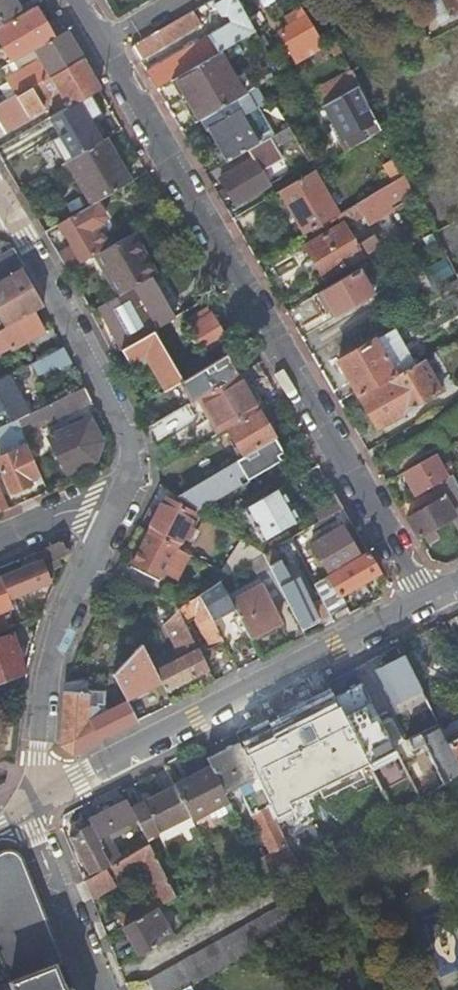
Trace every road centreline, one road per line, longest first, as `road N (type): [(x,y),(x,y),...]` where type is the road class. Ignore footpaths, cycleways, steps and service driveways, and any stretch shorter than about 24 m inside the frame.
road 1 (residential): [(430,602),(102,45)]
road 2 (tertiary): [(430,602),(25,810)]
road 3 (residential): [(114,509),(128,447),(6,205)]
road 4 (residential): [(25,810),(53,637),(114,509)]
road 5 (residential): [(25,810),(97,989)]

